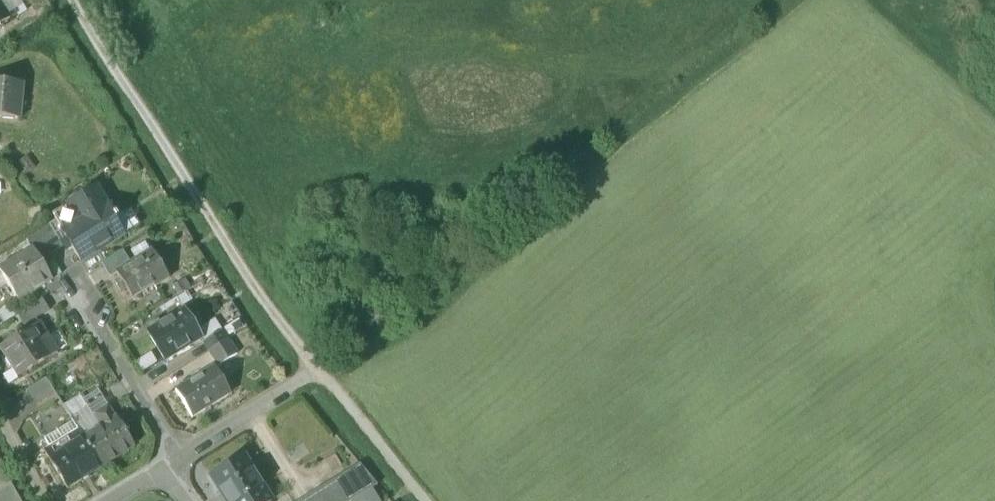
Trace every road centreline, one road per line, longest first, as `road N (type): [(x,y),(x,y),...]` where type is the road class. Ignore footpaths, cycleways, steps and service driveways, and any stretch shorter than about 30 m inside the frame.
road 1 (track): [(423,500),(273,321),(75,0)]
road 2 (residential): [(89,308),(178,457)]
road 3 (residential): [(178,457),(315,370)]

